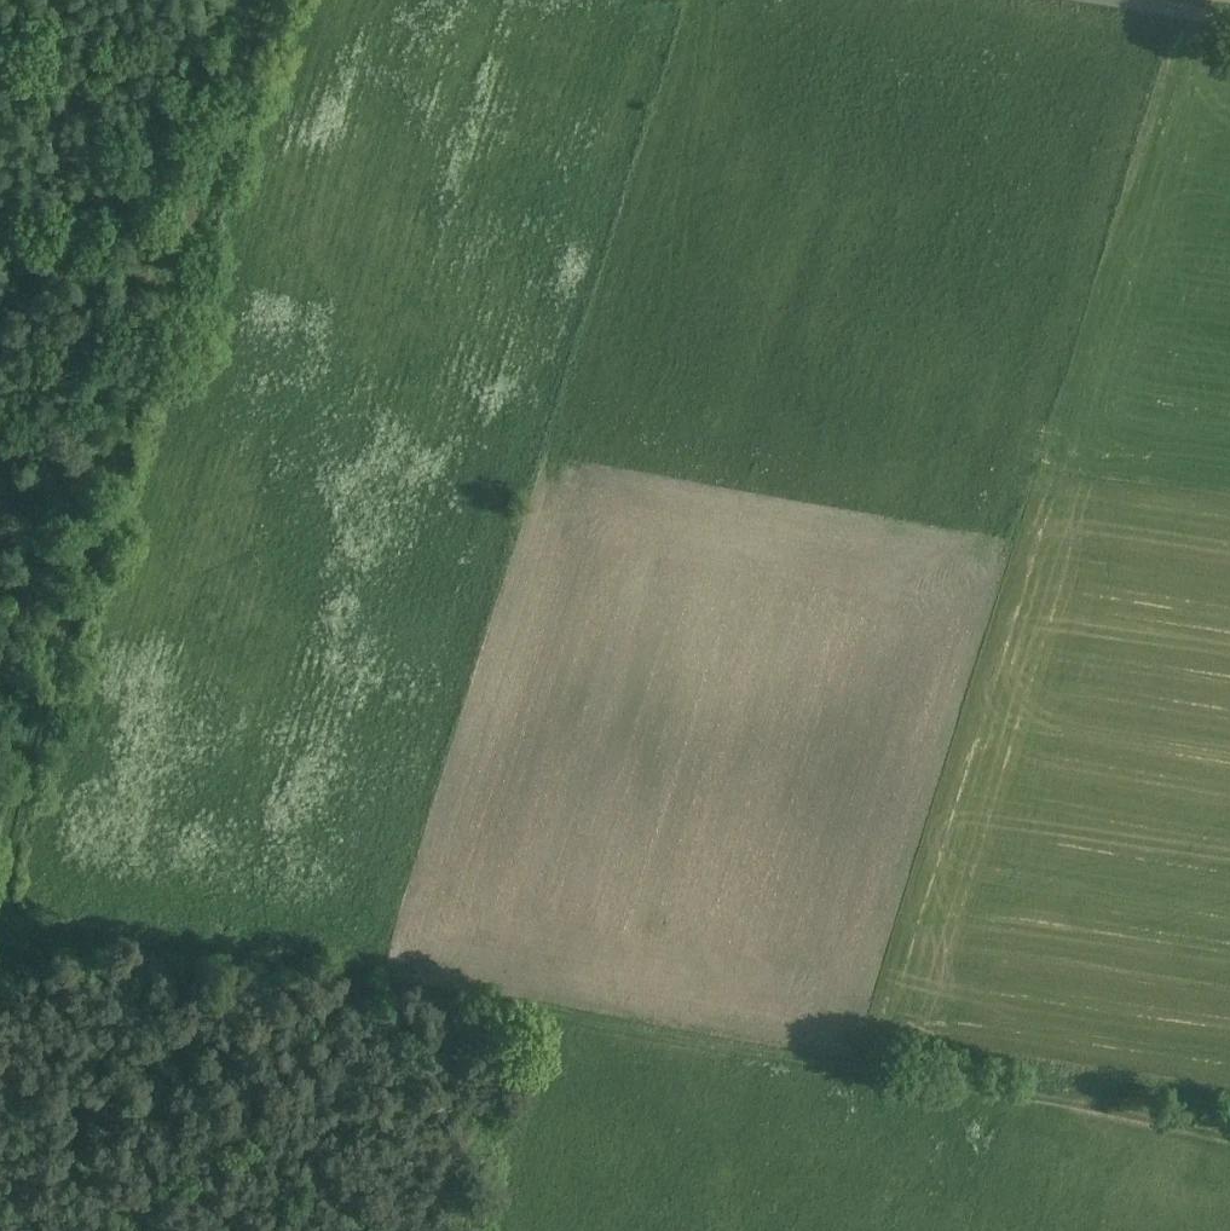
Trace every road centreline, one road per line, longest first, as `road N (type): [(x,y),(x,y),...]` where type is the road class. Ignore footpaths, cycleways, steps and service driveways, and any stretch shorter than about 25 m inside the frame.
road 1 (track): [(1229,1136),(0,923)]
road 2 (track): [(0,833),(257,0)]

